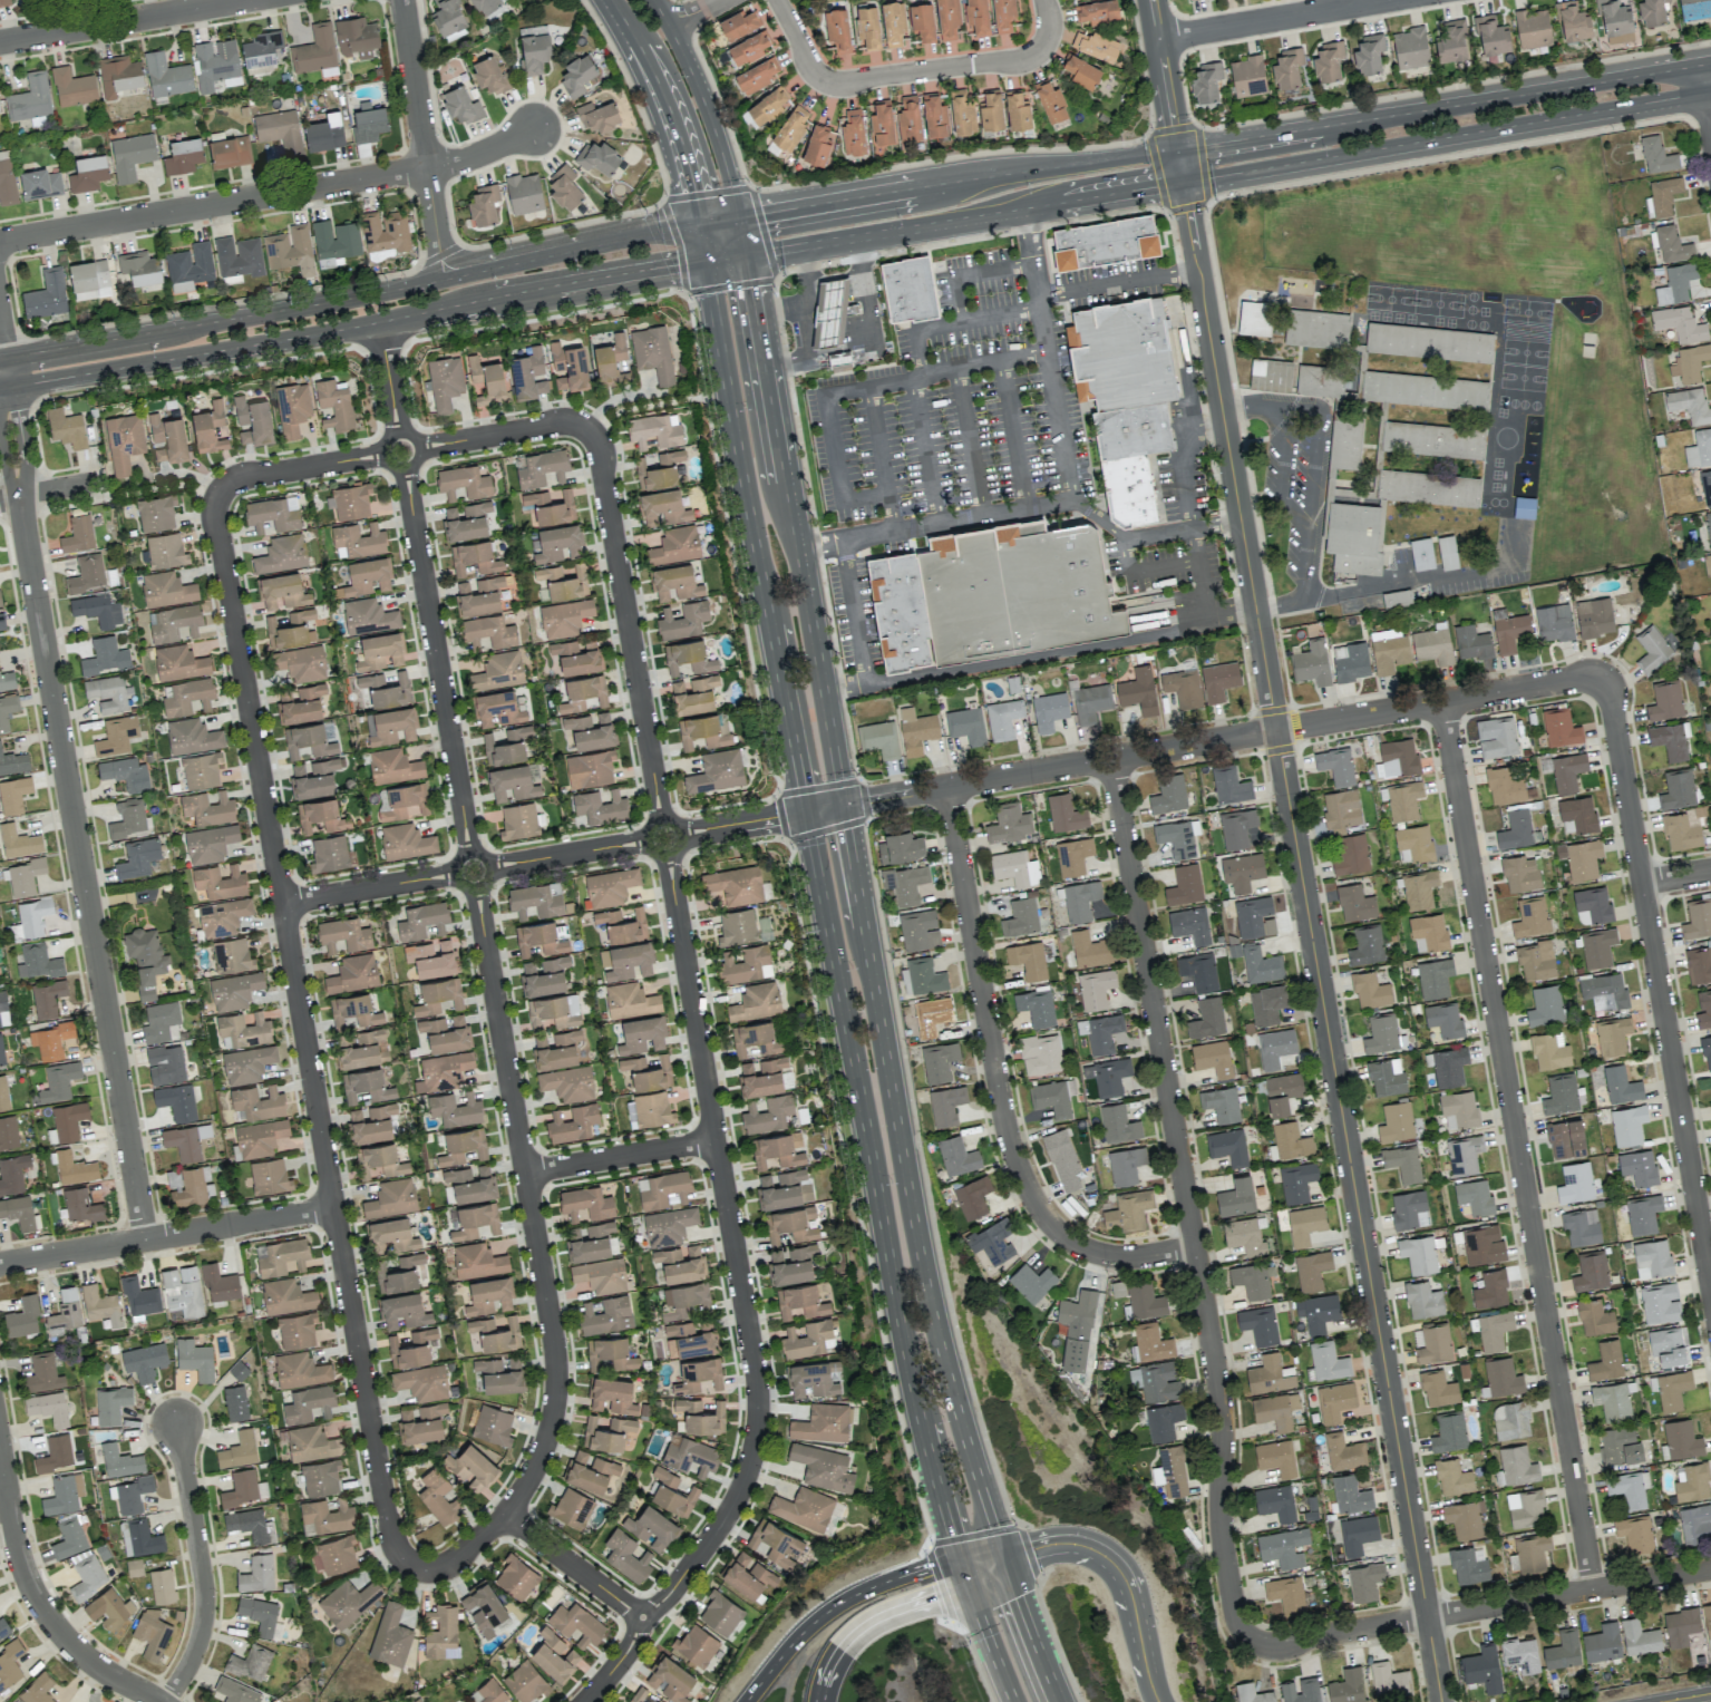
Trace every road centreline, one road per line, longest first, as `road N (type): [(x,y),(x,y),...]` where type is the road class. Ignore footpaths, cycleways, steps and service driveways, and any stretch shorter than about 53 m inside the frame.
road 1 (residential): [(1184,182),(1441,1701)]
road 2 (residential): [(280,903),(1611,675)]
road 3 (residential): [(414,1562),(454,1564),(521,1499),(556,1420),(560,1360),(378,320)]
road 4 (residential): [(594,437),(759,1402),(748,1470),(726,1517),(640,1617),(623,1656),(583,1701)]
road 5 (residential): [(216,495),(388,1504),(414,1562)]
road 6 (residential): [(1443,704),(1594,1591)]
road 7 (residential): [(1114,760),(1224,1417),(1221,1533),(1227,1611),(1242,1638)]
road 8 (secondary): [(806,813),(897,1314),(964,1570)]
road 9 (secondary): [(1004,1559),(926,1283),(844,806)]
road 10 (residential): [(146,1239),(18,496)]
road 11 (secondary): [(0,373),(32,383),(706,260)]
road 12 (residential): [(1611,675),(1710,1283)]
road 13 (residential): [(950,788),(1007,1119),(1036,1199),(1062,1234),(1099,1255),(1135,1260),(1196,1249)]
road 14 (secondary): [(706,260),(806,813)]
road 15 (secondary): [(844,806),(743,254)]
road 16 (residential): [(0,242),(428,169),(537,129)]
road 17 (secondary): [(1710,63),(1178,152)]
road 18 (secondary): [(1184,182),(1710,92)]
road 19 (residential): [(1242,1638),(1281,1650),(1710,1570)]
road 20 (secondary): [(743,254),(1184,182)]
road 21 (secondary): [(1178,152),(736,215)]
road 22 (residential): [(216,495),(244,475),(556,421),(594,437)]
road 23 (residential): [(0,1265),(334,1208)]
road 24 (secondary): [(302,305),(28,353),(0,373)]
road 25 (residential): [(0,1454),(16,1543),(42,1607),(93,1662),(160,1701)]
road 26 (tertiary): [(964,1570),(1062,1543),(1106,1556),(1128,1583),(1158,1701)]
road 27 (residential): [(176,1426),(204,1618),(189,1667),(167,1701)]
road 28 (residential): [(443,278),(401,0)]
road 29 (motorway): [(964,1570),(932,1565),(835,1605),(808,1625),(745,1701)]
road 30 (secondary): [(699,221),(443,278)]
road 31 (tertiary): [(607,0),(659,88),(699,221)]
road 32 (residential): [(0,41),(232,0)]
road 33 (residential): [(1159,38),(1380,0)]
road 34 (residential): [(1044,43),(1020,62),(828,81)]
road 35 (motorway): [(819,1701),(828,1665),(857,1630),(943,1594),(964,1570)]
road 36 (tertiary): [(736,215),(714,134),(668,26)]
road 37 (residential): [(525,1174),(716,1142)]
road 38 (residential): [(507,1516),(640,1617)]
road 39 (residential): [(1153,0),(1178,152)]
road 40 (secondary): [(1060,1701),(1004,1559)]
road 41 (secondary): [(443,278),(302,305)]
road 42 (secondary): [(964,1570),(1014,1701)]
road 43 (residential): [(18,496),(26,465),(17,410),(0,373)]

